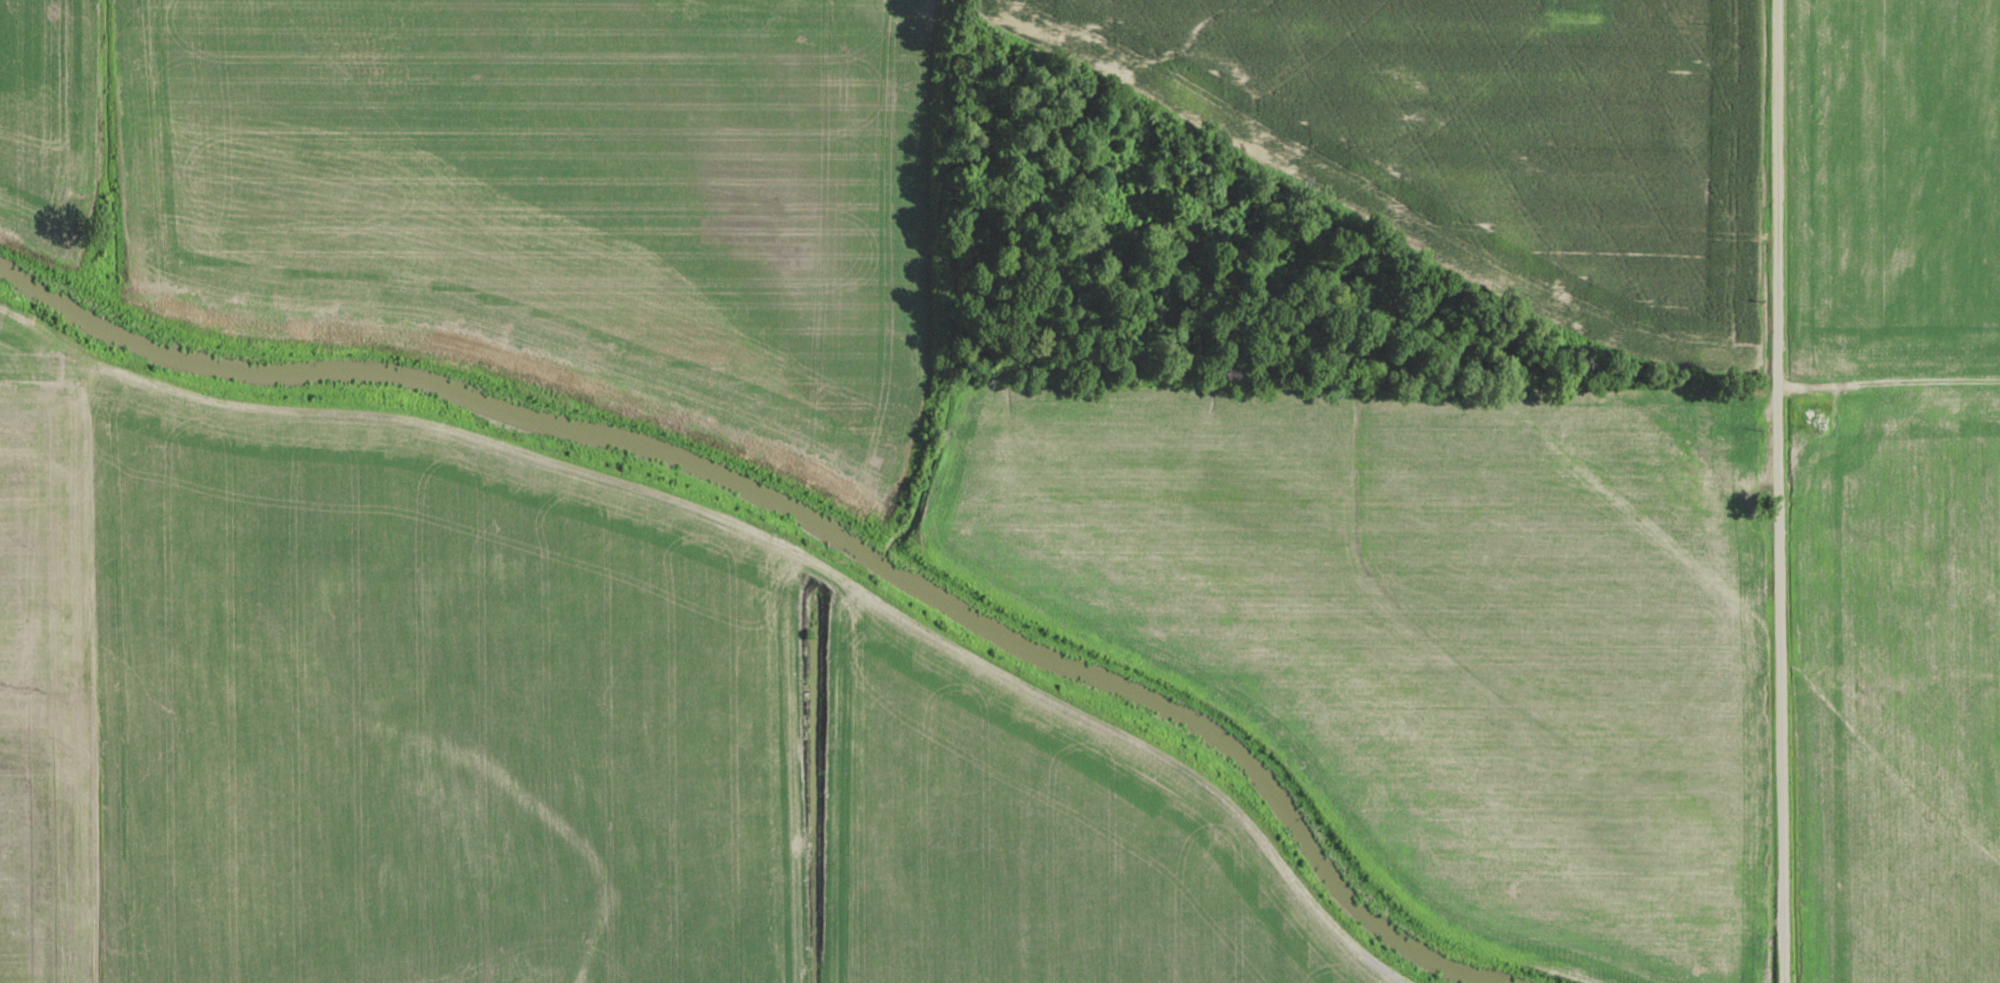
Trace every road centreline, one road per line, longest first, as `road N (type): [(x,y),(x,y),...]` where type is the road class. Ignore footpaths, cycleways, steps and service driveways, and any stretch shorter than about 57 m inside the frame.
road 1 (residential): [(1784,982),(1781,0)]

